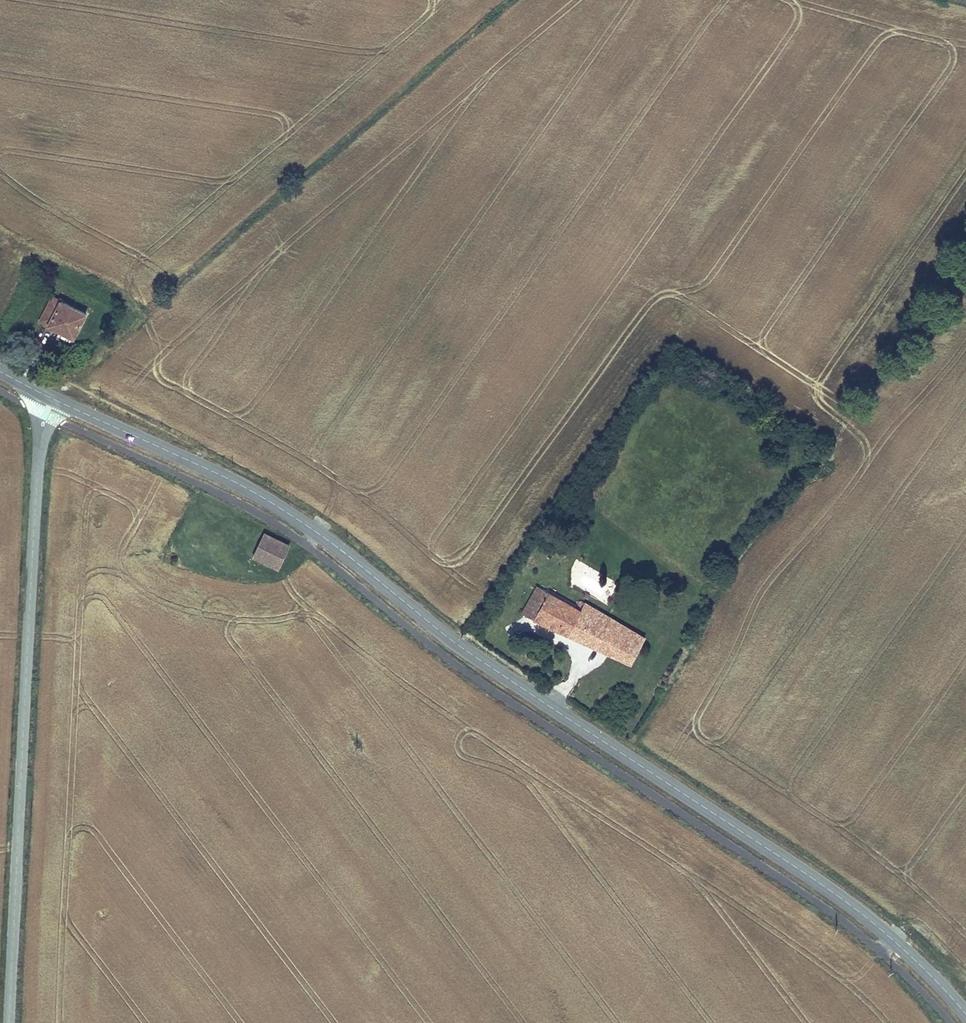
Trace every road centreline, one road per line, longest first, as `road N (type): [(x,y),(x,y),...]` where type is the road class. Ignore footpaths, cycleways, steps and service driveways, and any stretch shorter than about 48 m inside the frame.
road 1 (tertiary): [(965,1014),(845,901),(454,643),(305,525),(229,479),(53,399)]
road 2 (unclassified): [(8,1022),(30,580),(40,440),(53,399)]

